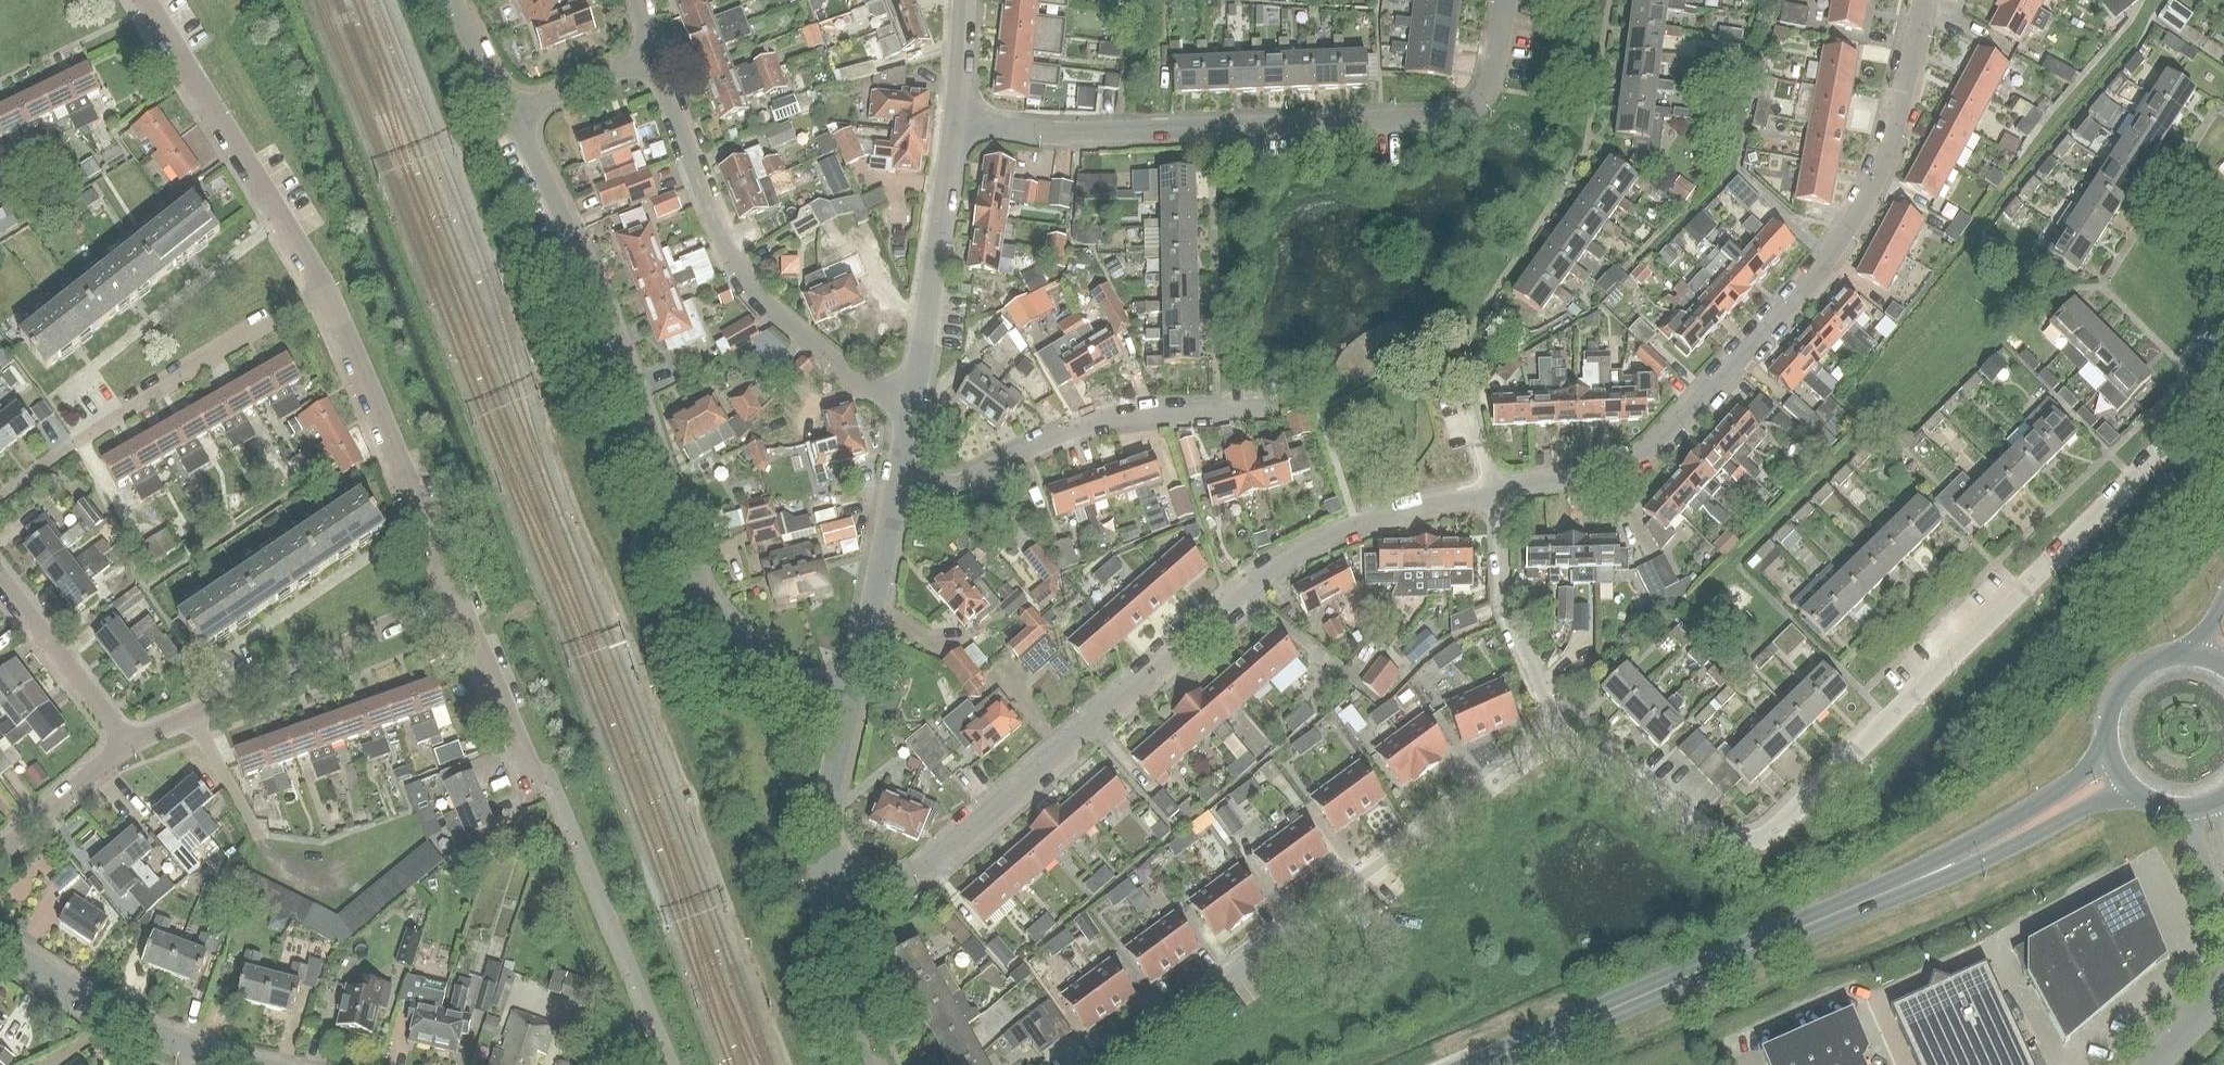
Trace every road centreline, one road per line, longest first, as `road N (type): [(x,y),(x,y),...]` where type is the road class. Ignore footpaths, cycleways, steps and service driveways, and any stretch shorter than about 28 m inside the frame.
road 1 (residential): [(1561,738),(1693,835),(1719,845),(1761,840),(2170,450),(2223,381)]
road 2 (residential): [(825,876),(880,881),(916,870),(1231,603),(1309,550),(1364,526),(1494,493)]
road 3 (residential): [(852,700),(776,679),(709,608),(671,521),(626,374),(508,115)]
road 4 (residential): [(1494,493),(1594,476),(1653,451),(1806,284),(1874,184),(1926,0)]
road 5 (residential): [(955,122),(1081,136),(1461,119),(1489,91),(1503,0)]
road 6 (residential): [(1108,1064),(1561,738)]
road 7 (secondary): [(1484,1064),(1965,860)]
road 8 (residential): [(914,402),(838,373),(746,288),(725,258),(656,69)]
road 9 (residential): [(899,481),(963,483),(1071,431),(1118,420),(1276,408)]
road 10 (residential): [(0,499),(324,294)]
road 11 (residential): [(127,748),(456,604)]
road 12 (residential): [(324,294),(140,0)]
road 13 (residential): [(456,604),(324,294)]
road 14 (residential): [(914,402),(955,122)]
road 15 (tertiary): [(241,1064),(152,1044),(114,1025),(0,945)]
road 16 (residential): [(1561,738),(1510,626),(1494,493)]
road 17 (residential): [(852,700),(899,481)]
road 18 (residential): [(127,748),(0,584)]
road 19 (residential): [(537,794),(456,604)]
road 20 (residential): [(869,1064),(833,965),(825,876)]
road 21 (secondary): [(1965,860),(2135,794)]
road 22 (secondary): [(2108,748),(1965,860)]
road 23 (residential): [(825,876),(852,700)]
road 24 (residential): [(0,844),(35,809),(127,748)]
road 25 (residential): [(508,115),(656,69)]
road 26 (secondary): [(2186,656),(2164,659),(2125,683),(2107,725),(2108,748)]
road 27 (residential): [(508,115),(454,0)]
road 28 (residential): [(955,122),(963,0)]

